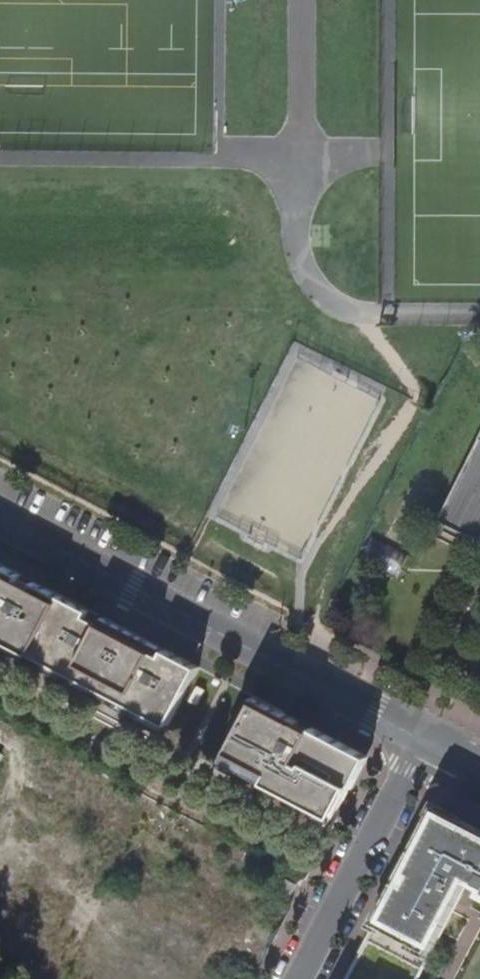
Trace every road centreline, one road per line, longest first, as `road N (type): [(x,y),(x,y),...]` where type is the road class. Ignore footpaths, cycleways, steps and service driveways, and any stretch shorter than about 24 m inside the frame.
road 1 (residential): [(432,745),(0,518)]
road 2 (residential): [(304,978),(432,745)]

